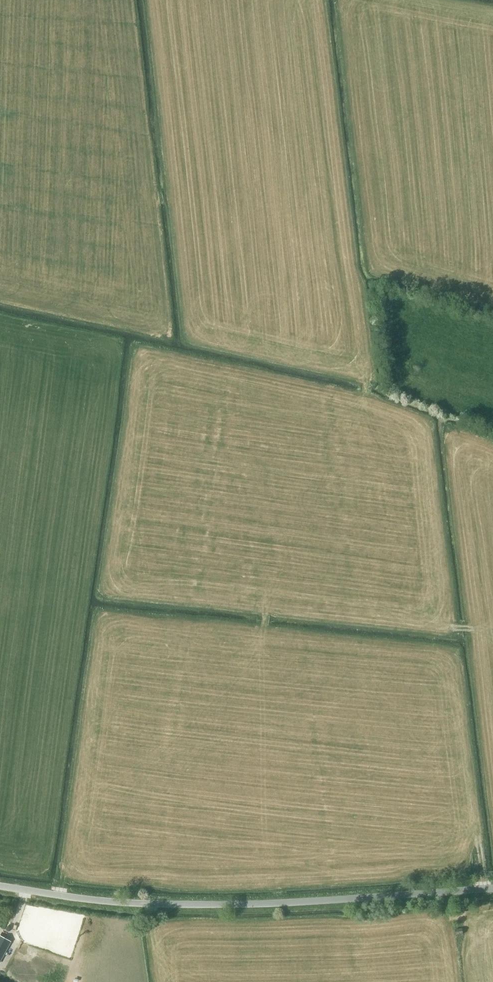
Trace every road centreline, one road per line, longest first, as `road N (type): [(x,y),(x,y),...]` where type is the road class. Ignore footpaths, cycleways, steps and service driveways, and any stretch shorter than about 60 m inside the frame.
road 1 (unclassified): [(492,887),(169,904),(0,886)]

